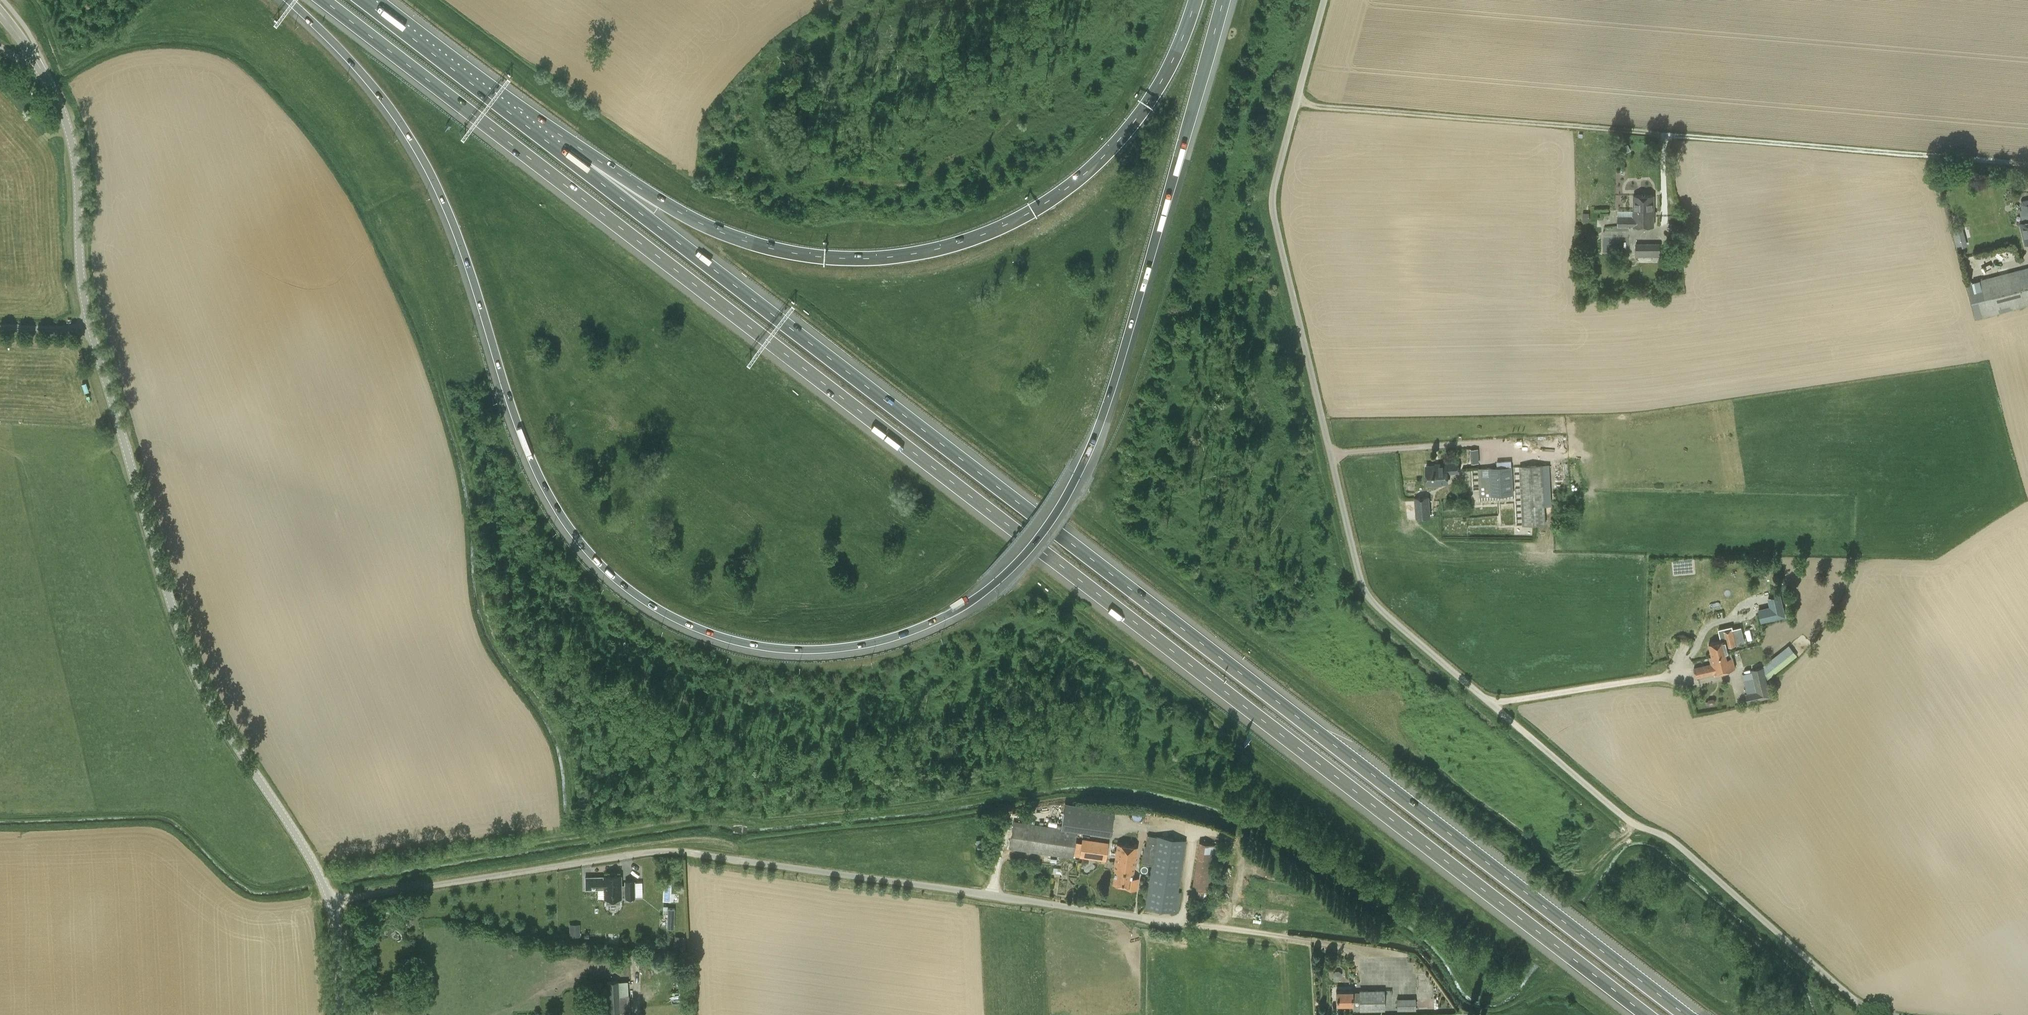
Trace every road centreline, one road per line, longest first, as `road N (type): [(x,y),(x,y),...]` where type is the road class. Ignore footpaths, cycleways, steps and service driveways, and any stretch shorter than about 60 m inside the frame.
road 1 (motorway): [(288,0),(382,98),(419,153),(460,243),(521,435),(581,543),(623,585),(691,625),(807,649),(877,641),(956,610),(1020,559),(1059,509),(1105,409),(1224,0)]
road 2 (motorway): [(324,0),(1647,1014)]
road 3 (motorway): [(1686,1014),(565,156)]
road 4 (unclassified): [(1891,1014),(1857,1001),(1677,843),(1625,818),(1365,592),(1272,209),(1324,0)]
road 5 (unclassified): [(331,903),(212,707),(174,614),(84,300),(75,155),(40,67)]
road 6 (unclassified): [(331,903),(682,852),(1187,924)]
road 7 (motorway): [(1196,0),(1163,79),(1103,157),(1027,214),(949,246),(877,258),(784,252),(692,219),(565,156)]
road 8 (track): [(1297,102),(2027,164)]
road 9 (motorway): [(565,156),(362,0)]

